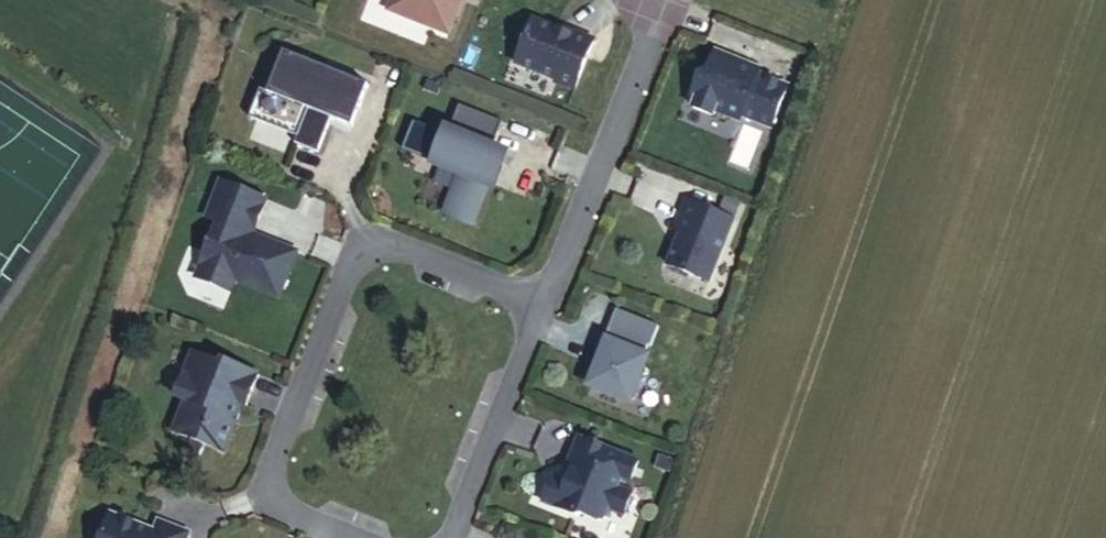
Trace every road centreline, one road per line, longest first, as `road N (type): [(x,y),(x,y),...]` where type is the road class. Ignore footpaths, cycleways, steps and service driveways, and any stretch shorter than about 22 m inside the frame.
road 1 (residential): [(385,537),(256,489),(367,229)]
road 2 (residential): [(653,0),(536,304)]
road 3 (residential): [(536,304),(444,537)]
road 4 (residential): [(367,229),(536,304)]

